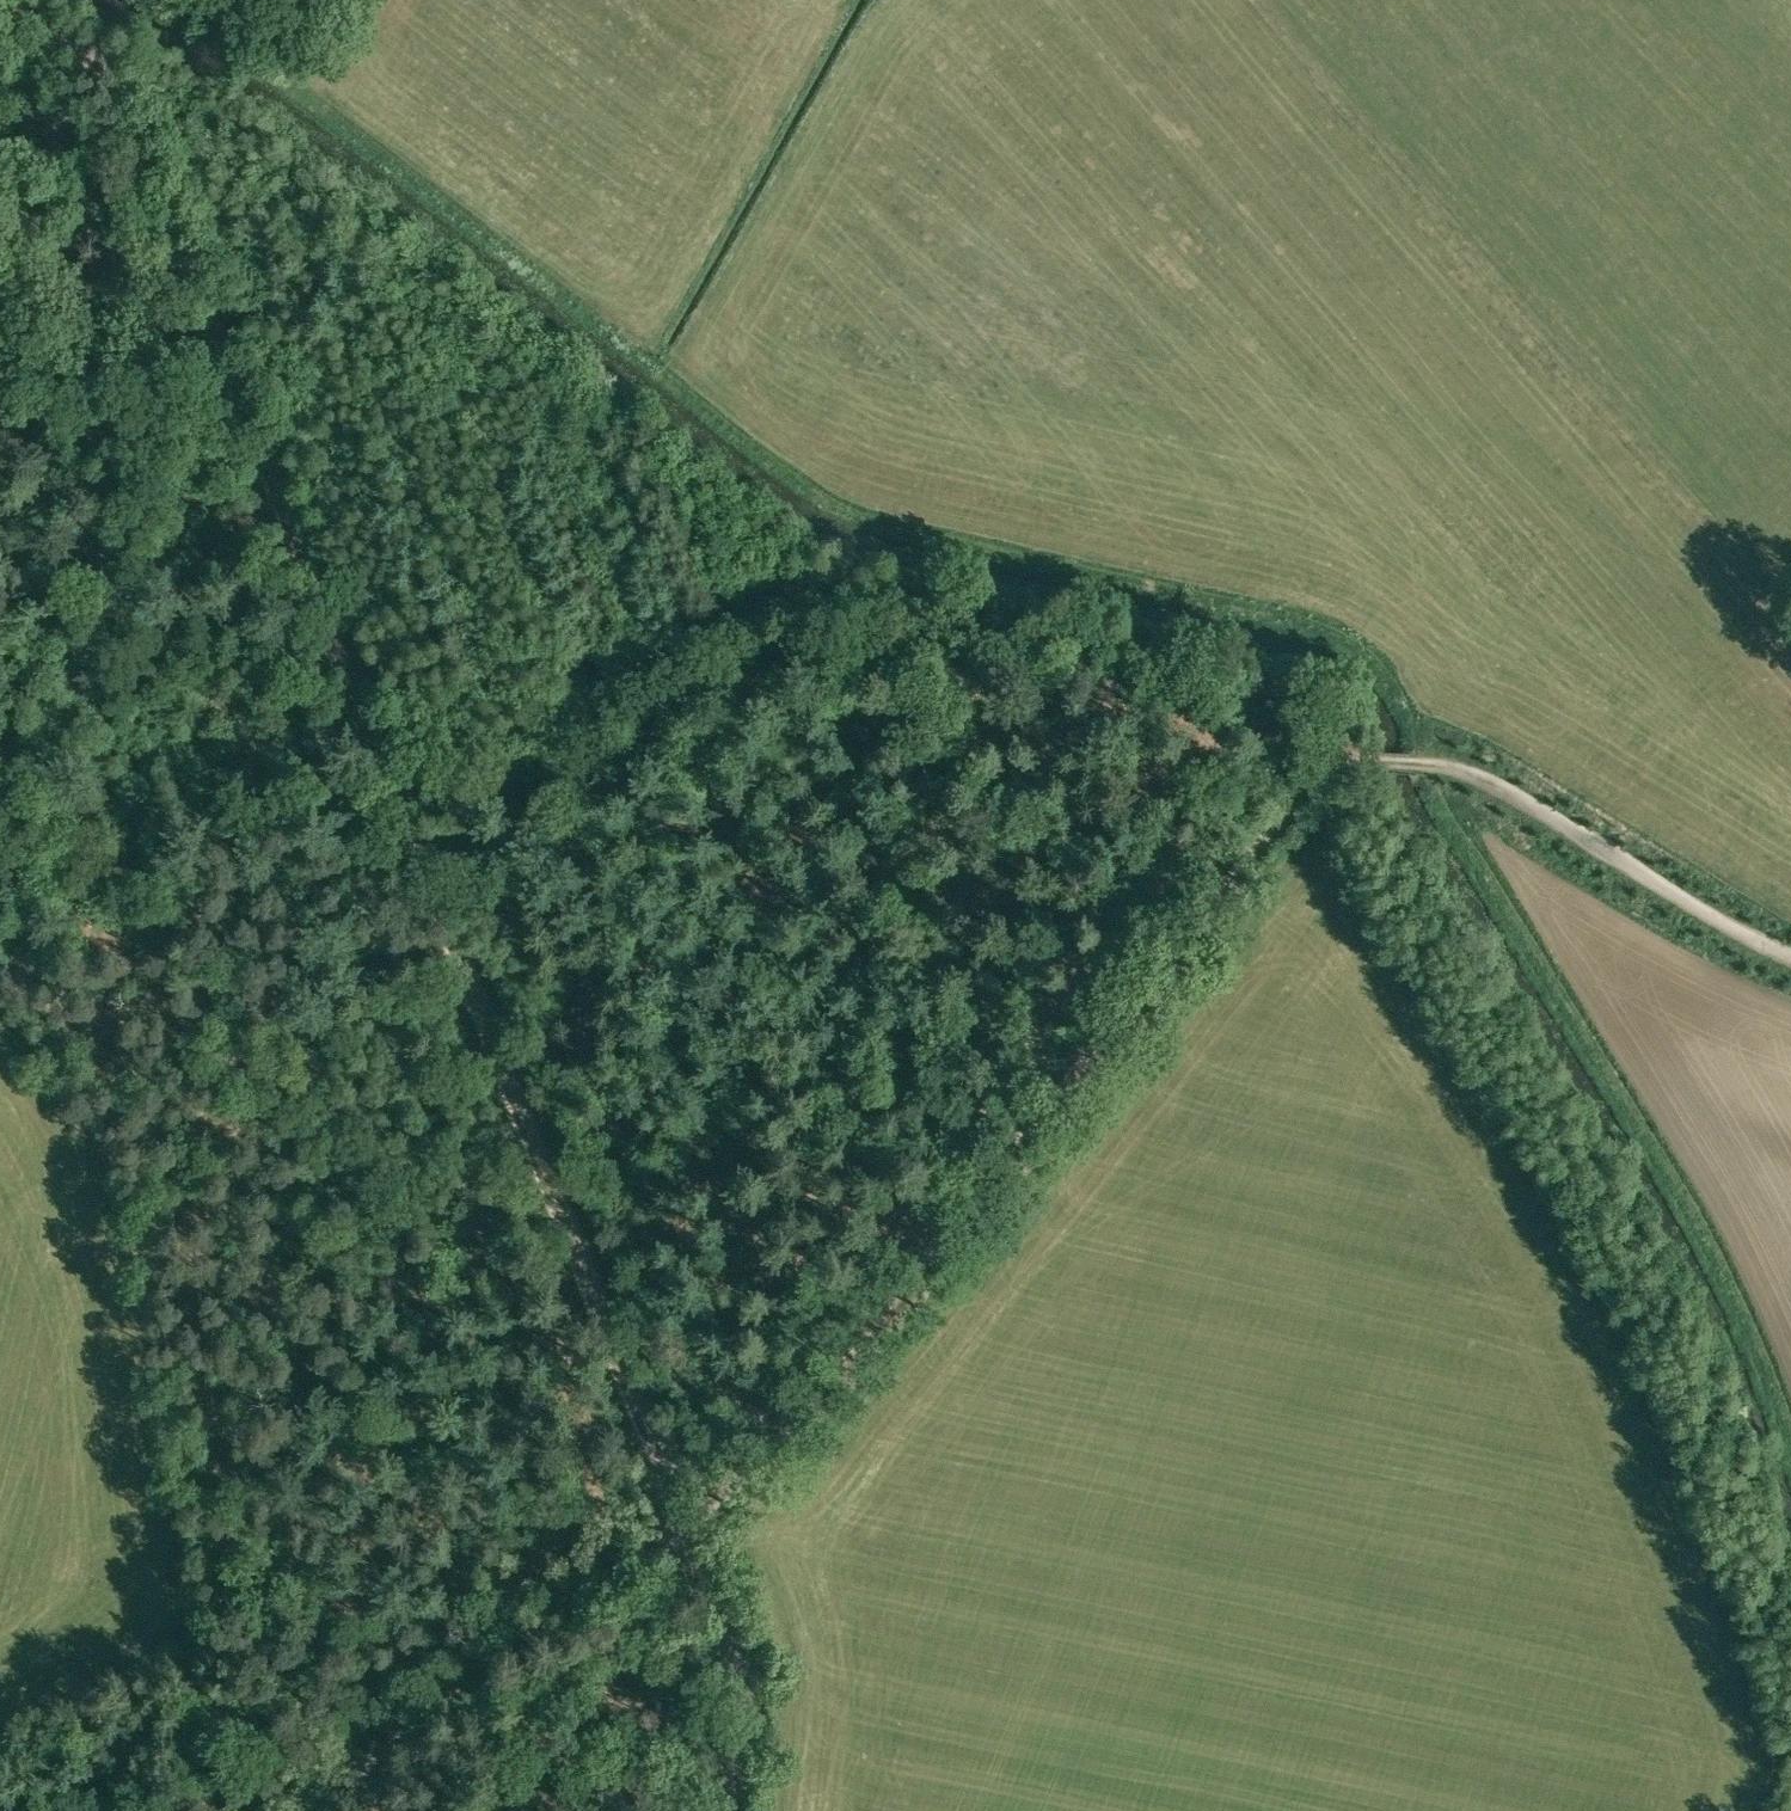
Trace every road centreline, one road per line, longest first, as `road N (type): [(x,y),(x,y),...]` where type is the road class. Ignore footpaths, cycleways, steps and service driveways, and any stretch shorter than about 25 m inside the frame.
road 1 (track): [(688,1536),(789,1426),(1292,804),(1319,780),(1367,760)]
road 2 (track): [(0,9),(75,39),(122,90),(382,757)]
road 3 (track): [(382,757),(688,1536)]
road 4 (track): [(676,1544),(310,1793),(297,1810)]
road 5 (track): [(1425,762),(1531,810),(1717,932),(1790,961)]
road 6 (track): [(717,1810),(726,1671),(712,1598),(688,1536)]

